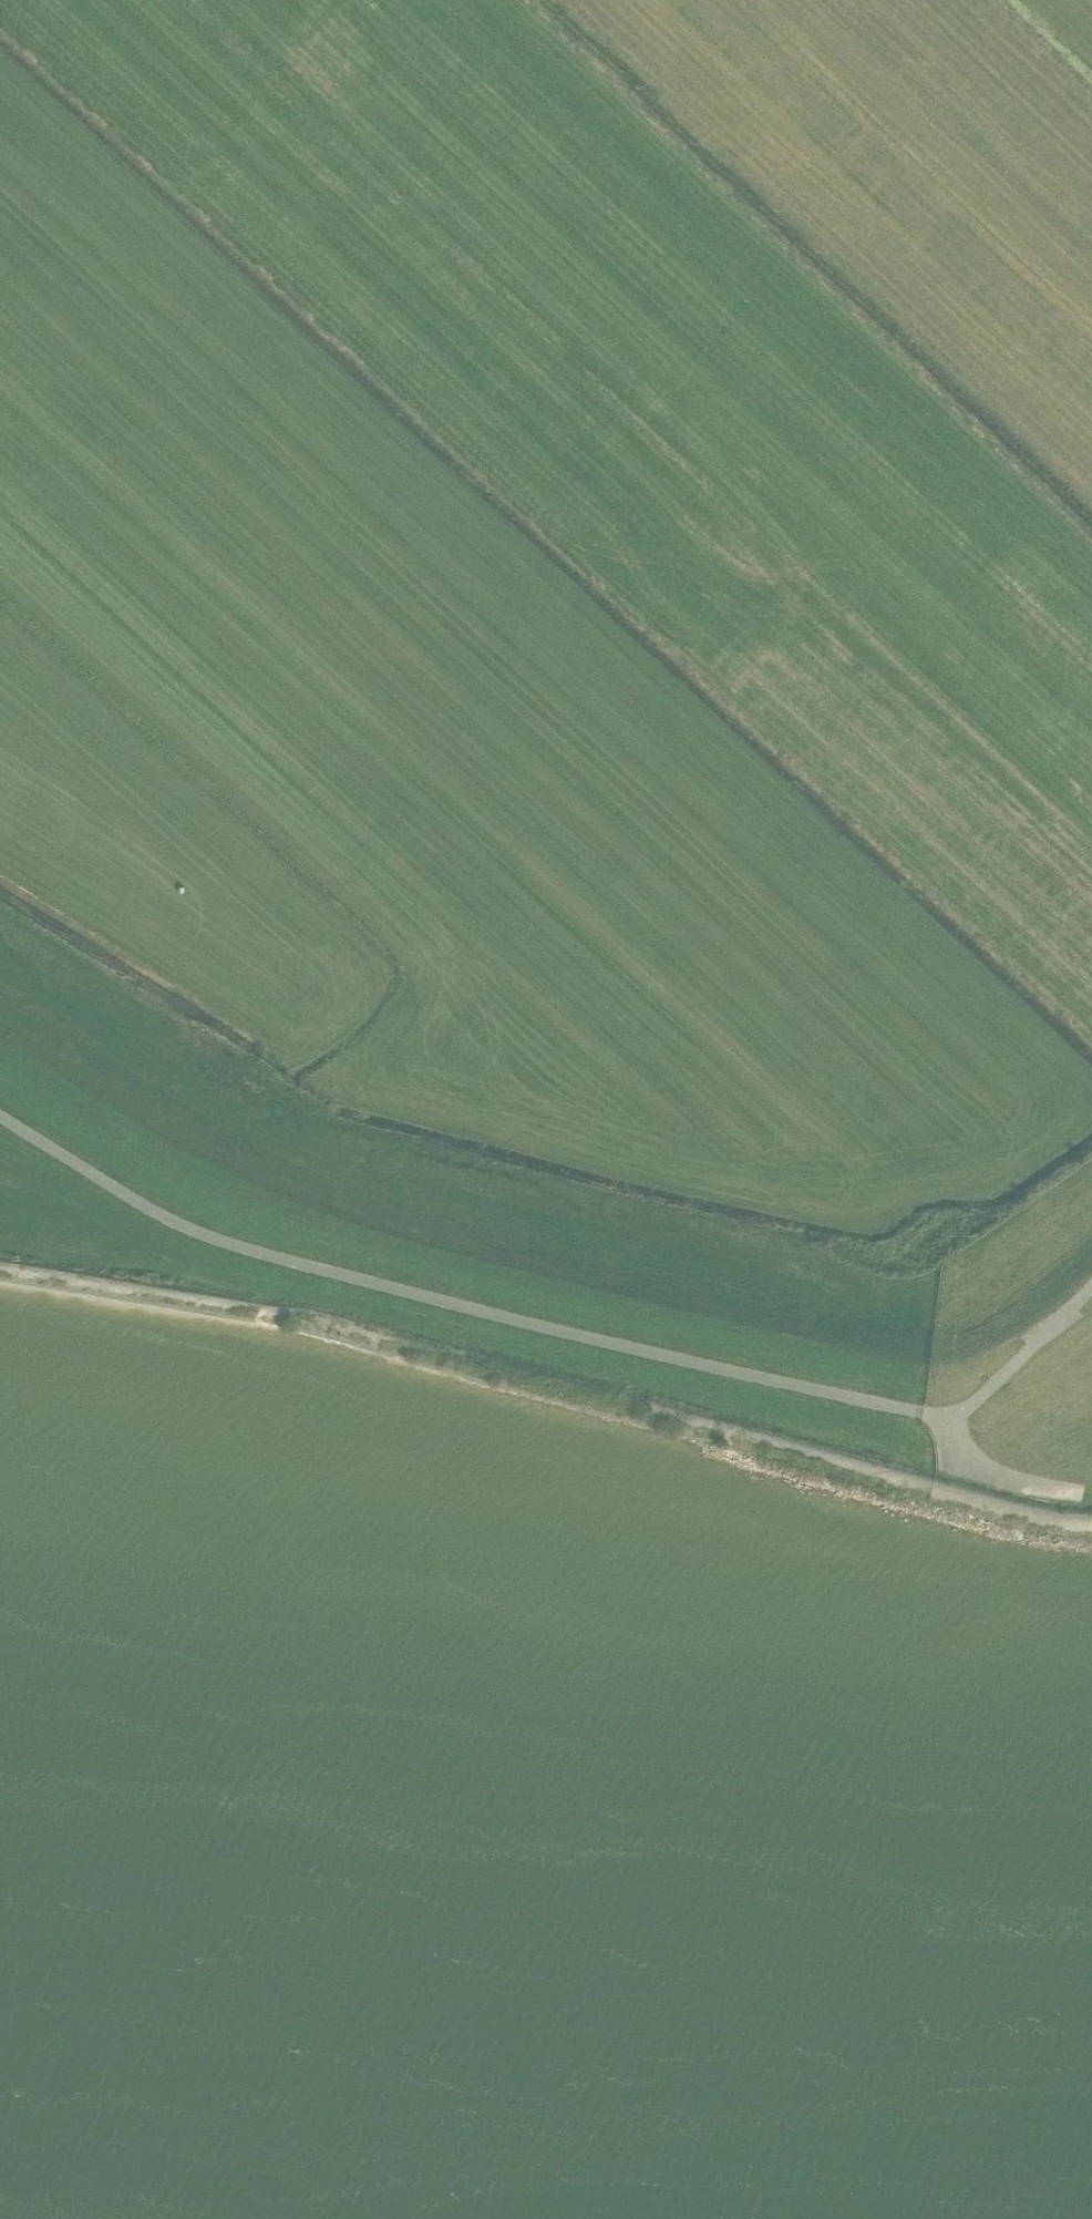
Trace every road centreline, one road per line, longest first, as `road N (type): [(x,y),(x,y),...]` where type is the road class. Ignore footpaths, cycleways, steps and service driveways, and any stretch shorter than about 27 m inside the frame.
road 1 (track): [(0,1114),(180,1224),(224,1240),(679,1358),(950,1417)]
road 2 (unclassified): [(1085,1495),(964,1465),(950,1417),(1091,1289)]

